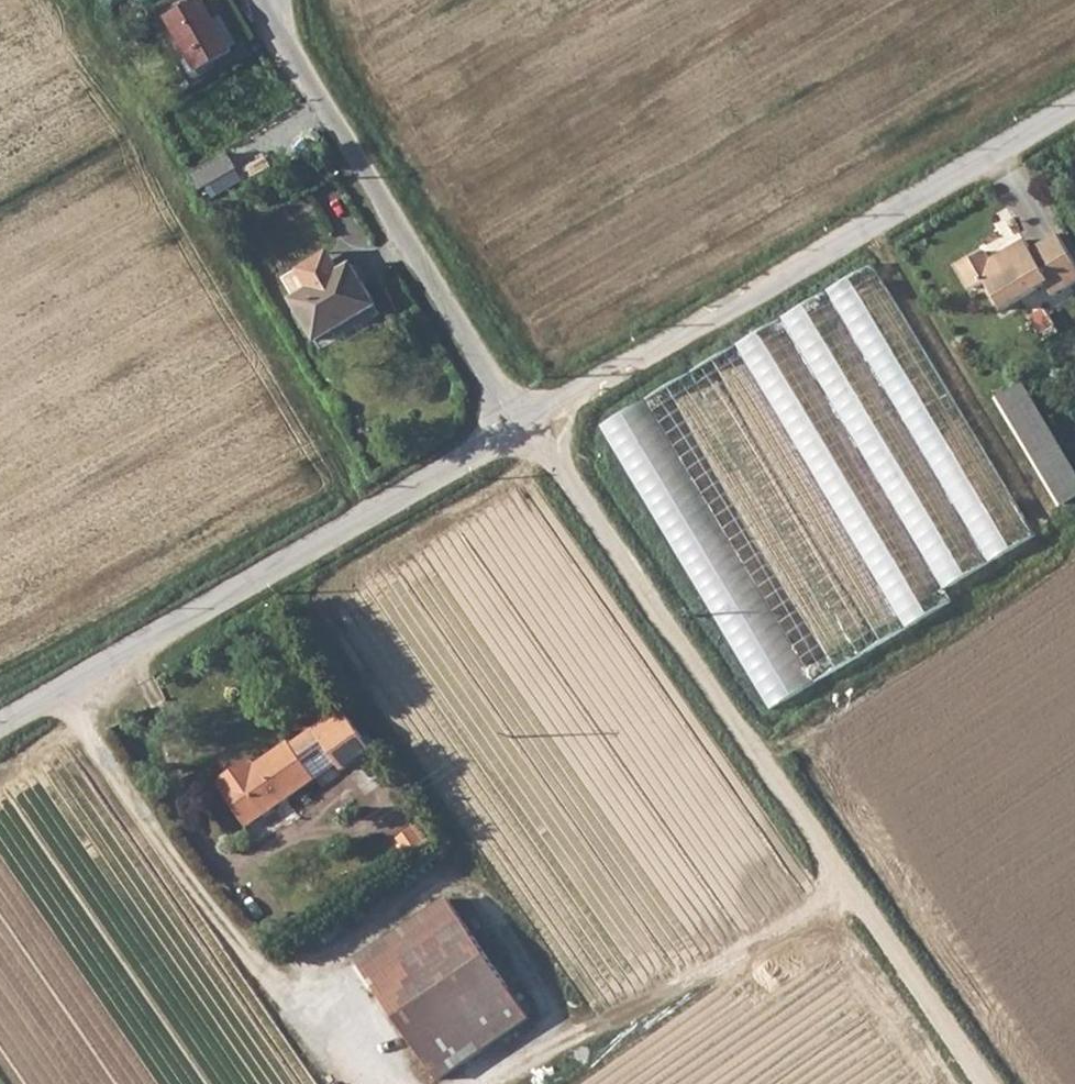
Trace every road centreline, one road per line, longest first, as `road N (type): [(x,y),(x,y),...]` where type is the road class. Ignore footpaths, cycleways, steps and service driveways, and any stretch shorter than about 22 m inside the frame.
road 1 (track): [(988,1083),(531,422)]
road 2 (unclassified): [(522,427),(1074,108)]
road 3 (unclassified): [(0,723),(522,427)]
road 4 (unclassified): [(260,1),(522,427)]

